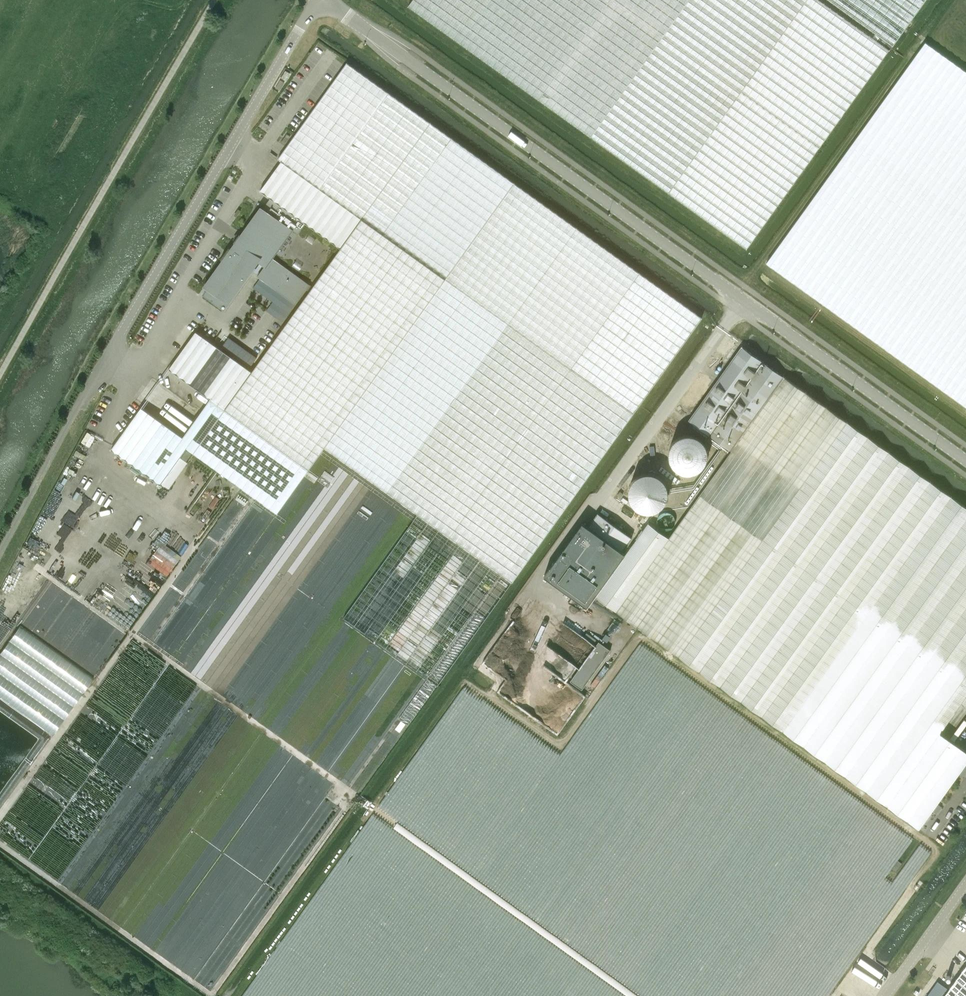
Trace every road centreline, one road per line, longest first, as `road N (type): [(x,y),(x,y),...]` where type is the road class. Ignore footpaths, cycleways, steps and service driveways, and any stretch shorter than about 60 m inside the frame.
road 1 (tertiary): [(965,462),(324,0)]
road 2 (residential): [(0,555),(103,361),(319,0)]
road 3 (unclassified): [(887,995),(965,887)]

